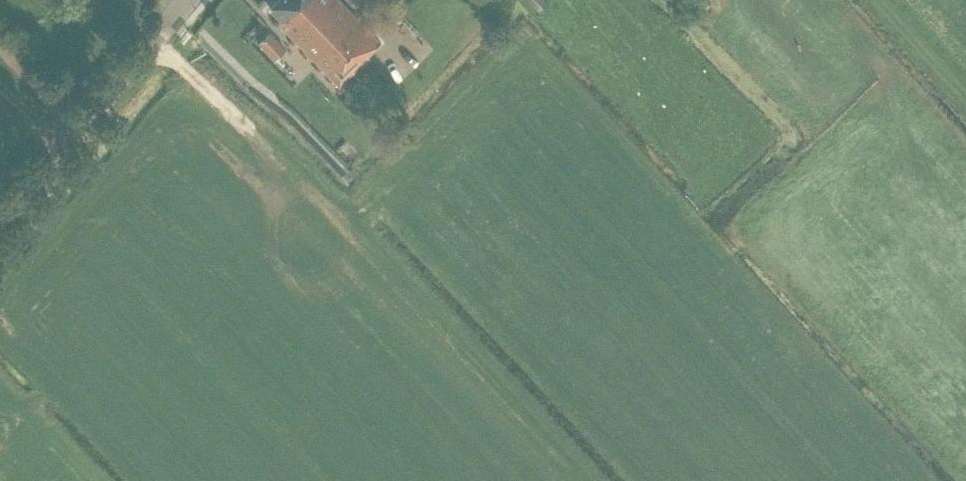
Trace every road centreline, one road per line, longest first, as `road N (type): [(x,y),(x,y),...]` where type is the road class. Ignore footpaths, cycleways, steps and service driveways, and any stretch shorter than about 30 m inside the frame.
road 1 (tertiary): [(0,210),(186,0)]

